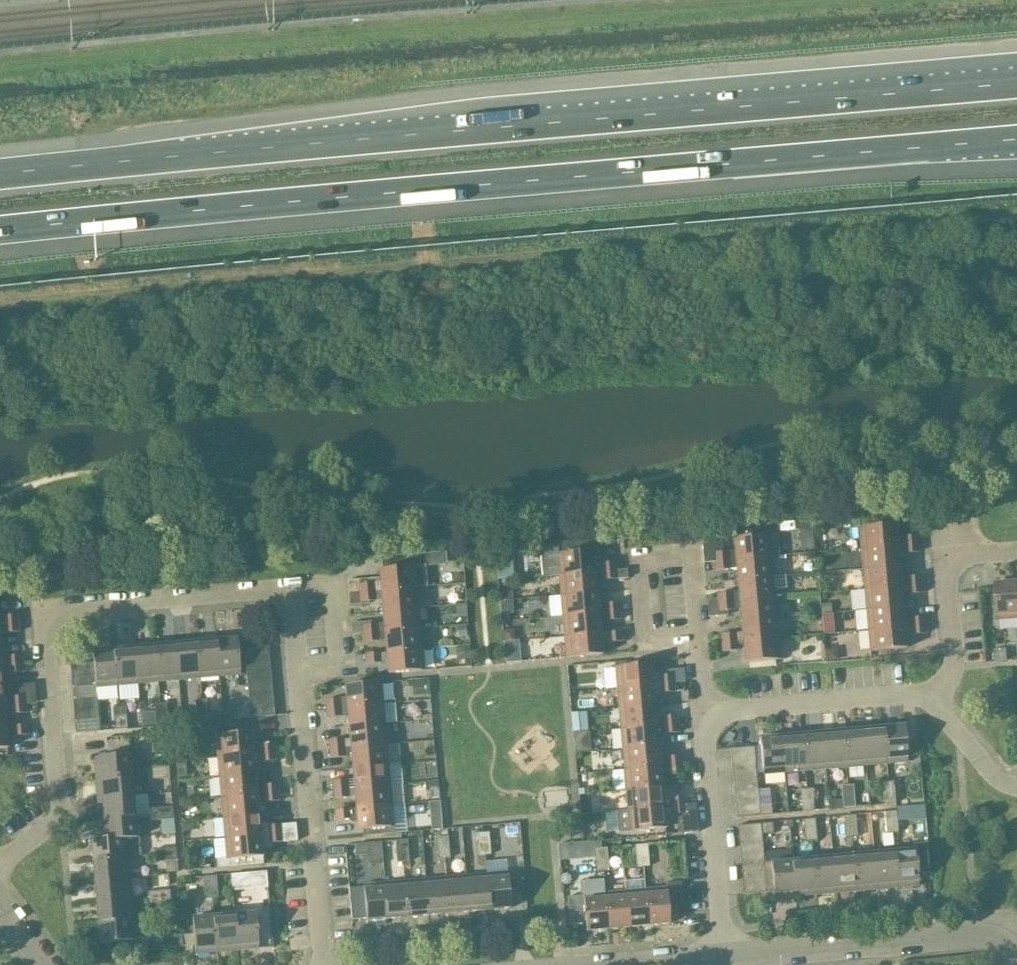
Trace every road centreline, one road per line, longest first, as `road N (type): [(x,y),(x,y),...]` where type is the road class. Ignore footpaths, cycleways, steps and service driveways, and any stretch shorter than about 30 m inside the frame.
road 1 (motorway): [(0,229),(1016,138)]
road 2 (motorway): [(1016,85),(0,175)]
road 3 (residential): [(283,602),(266,591),(60,608),(43,625),(57,813),(0,861)]
road 4 (residential): [(717,958),(976,934),(1016,952)]
road 5 (residential): [(322,964),(296,670)]
road 6 (residential): [(717,958),(702,719)]
road 7 (residential): [(702,719),(938,693)]
road 8 (residential): [(696,637),(685,555),(637,561),(639,638)]
road 9 (residential): [(938,693),(957,568),(974,546),(1016,542)]
road 10 (residential): [(283,602),(306,587),(335,588),(341,664),(296,670)]

